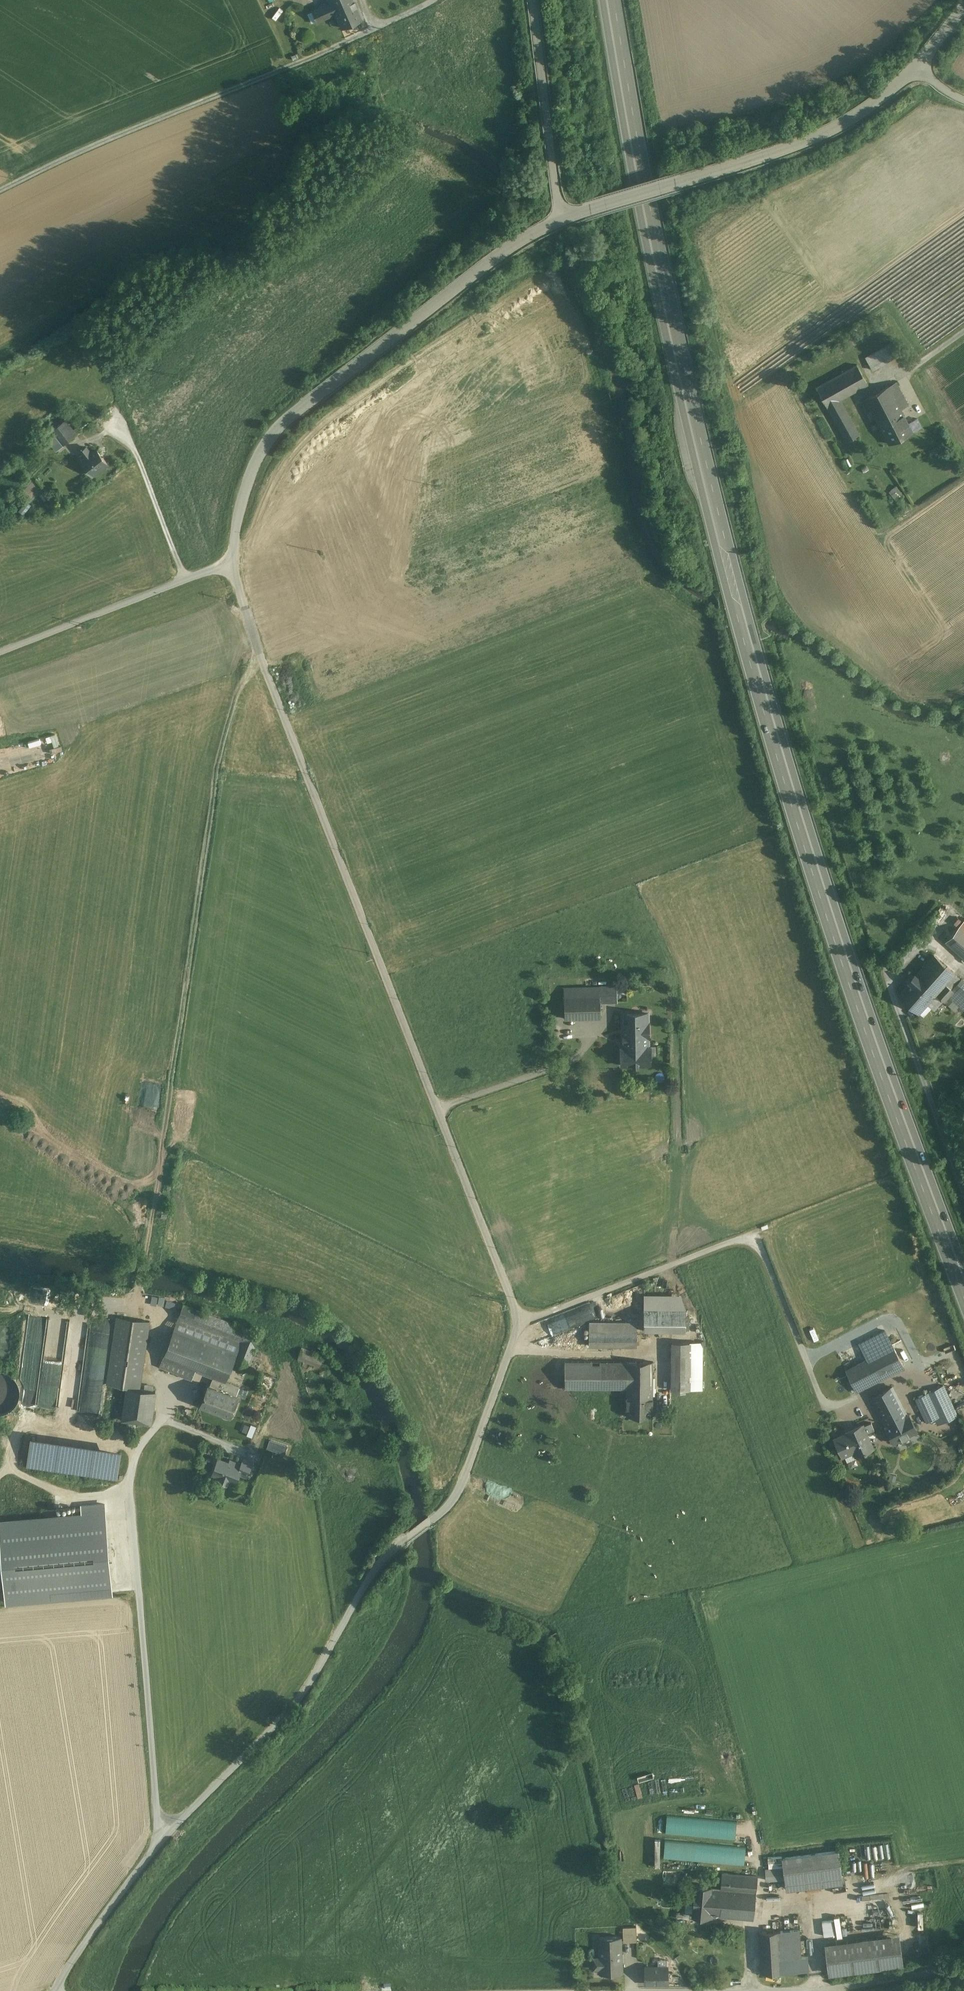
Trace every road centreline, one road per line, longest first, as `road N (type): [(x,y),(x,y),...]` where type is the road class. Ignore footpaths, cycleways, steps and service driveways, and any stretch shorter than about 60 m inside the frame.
road 1 (unclassified): [(231,567),(518,1321),(452,1499),(375,1569),(280,1721),(166,1833),(56,1990)]
road 2 (trunk): [(609,0),(682,375),(746,635),(842,957),(963,1282)]
road 3 (unclassified): [(561,216),(478,269),(269,442),(250,478),(231,567)]
road 4 (unclassified): [(916,66),(863,109),(801,141),(561,216)]
road 5 (unclassified): [(0,652),(231,567)]
road 6 (unclassified): [(531,0),(561,216)]
road 7 (track): [(136,1299),(163,1151)]
road 8 (unclassified): [(821,1990),(963,1964)]

